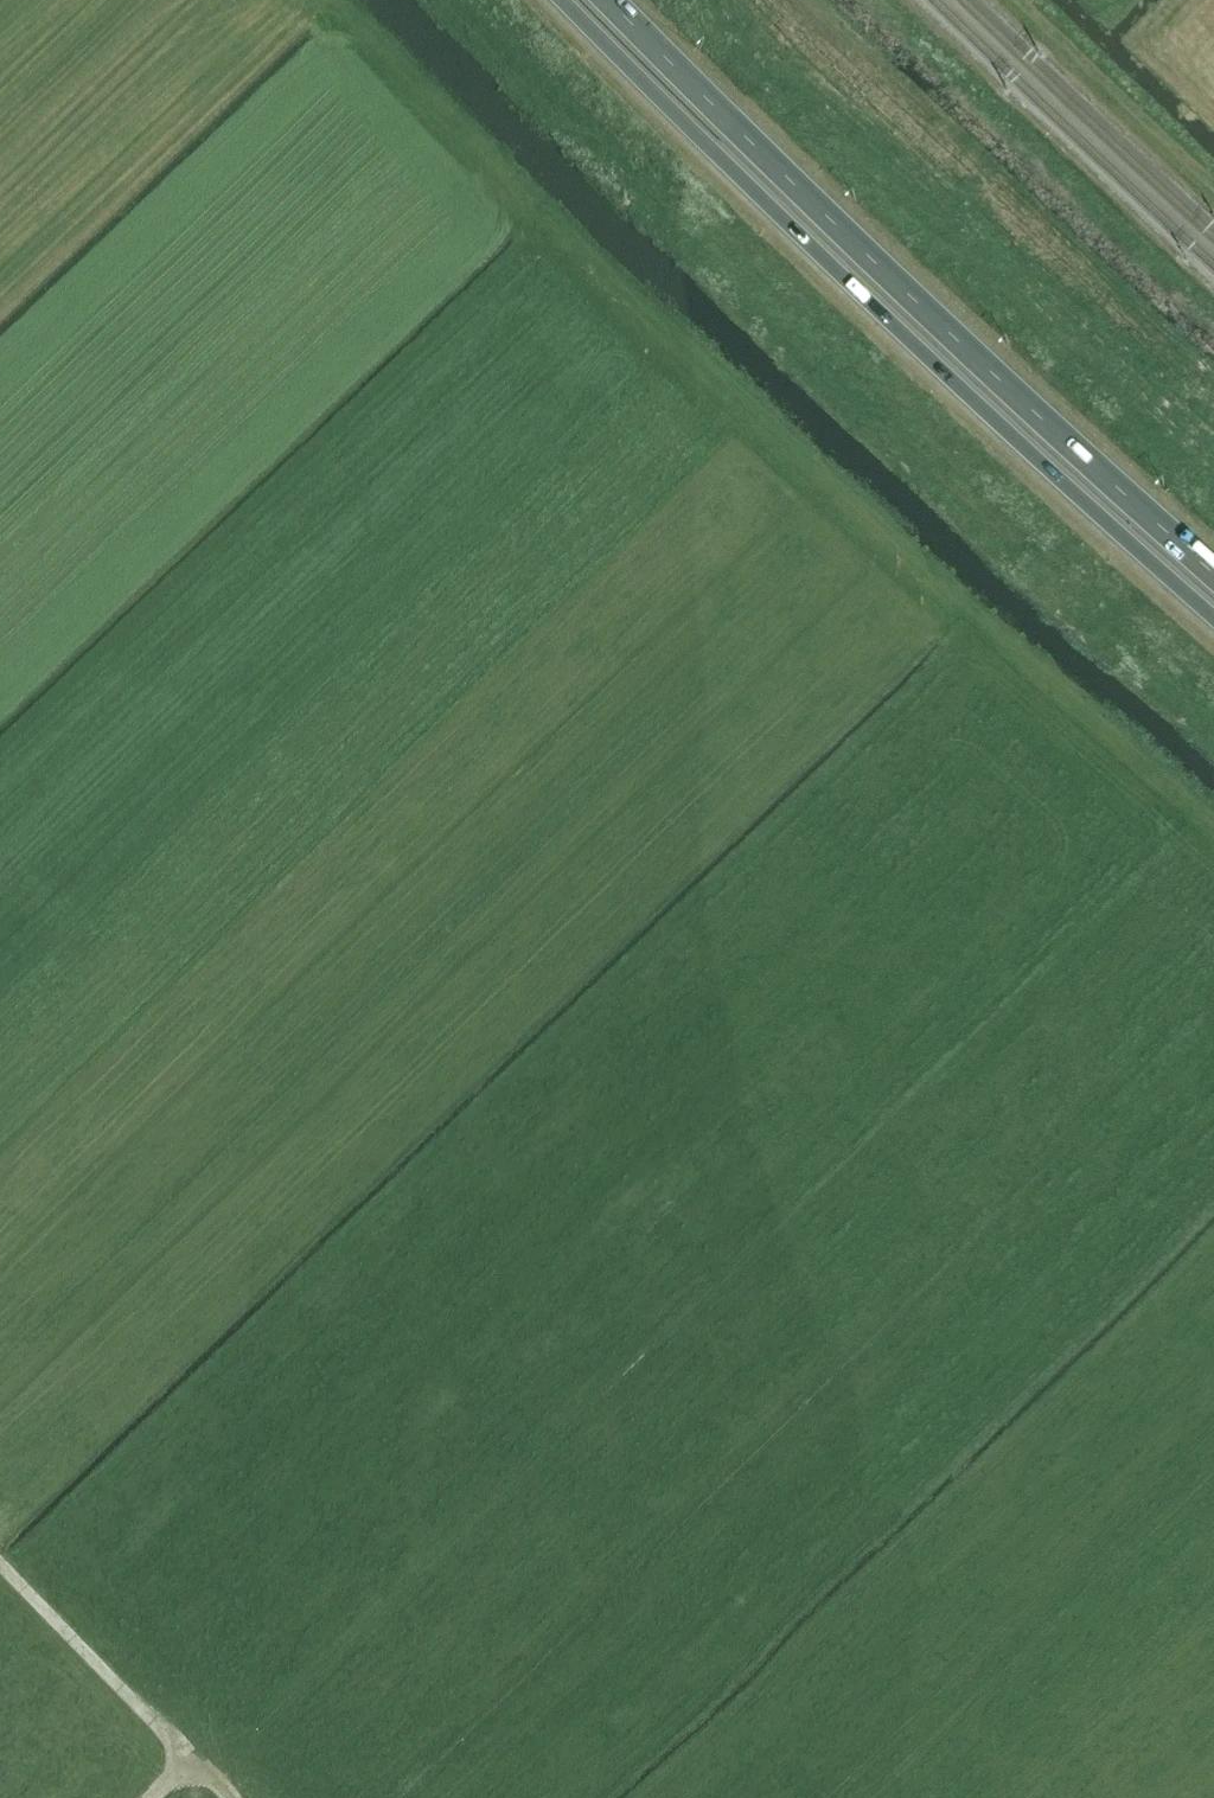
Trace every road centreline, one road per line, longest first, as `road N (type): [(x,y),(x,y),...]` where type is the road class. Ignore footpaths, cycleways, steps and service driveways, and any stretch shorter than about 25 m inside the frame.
road 1 (trunk): [(565,0),(1008,433),(1213,618)]
road 2 (trunk): [(1213,573),(1036,413),(609,0)]

